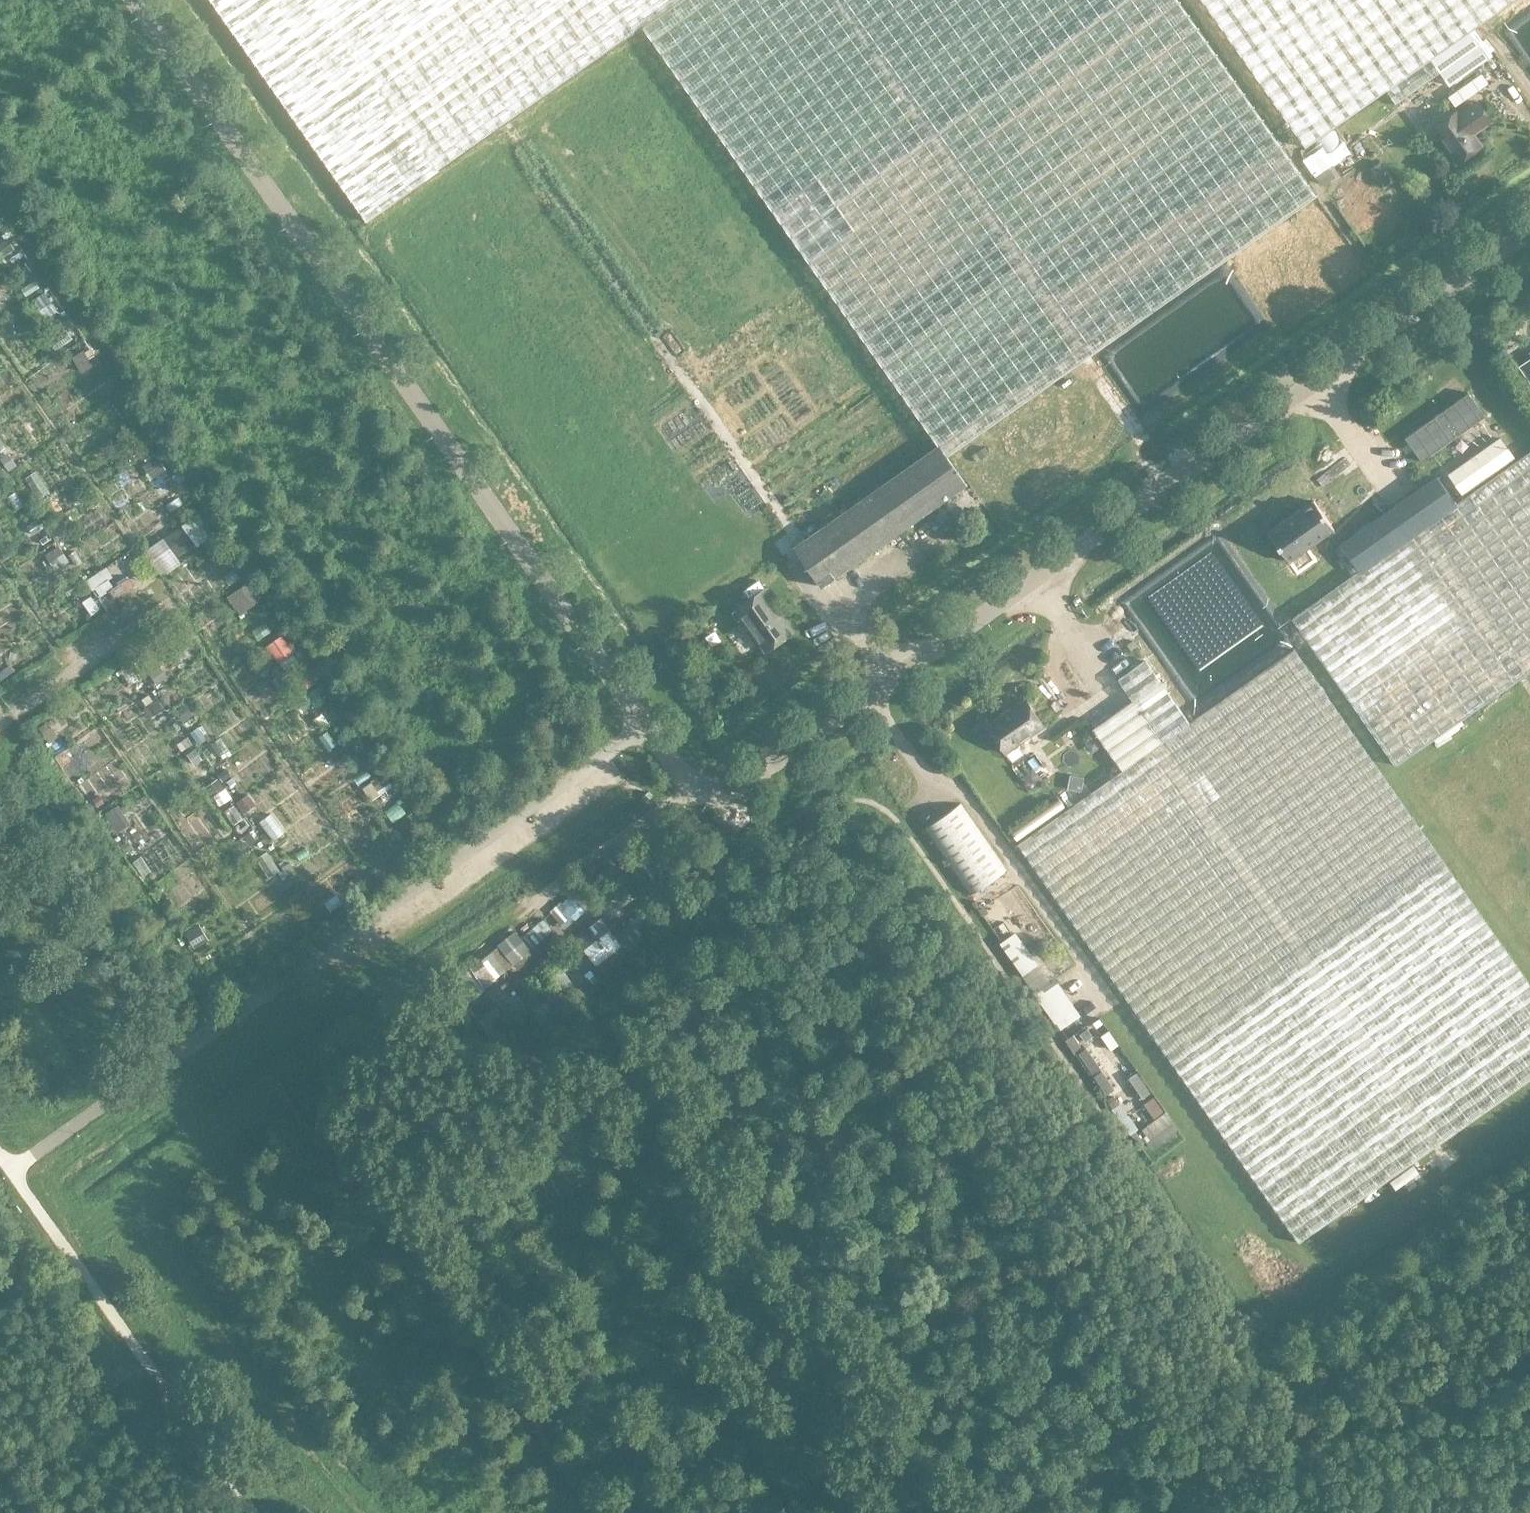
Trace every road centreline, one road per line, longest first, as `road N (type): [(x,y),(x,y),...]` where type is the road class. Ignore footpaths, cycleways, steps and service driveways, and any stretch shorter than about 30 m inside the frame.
road 1 (unclassified): [(681,777),(712,791),(742,782),(1036,584),(1529,232)]
road 2 (unclassified): [(644,726),(133,0)]
road 3 (unclassified): [(184,1049),(644,726)]

